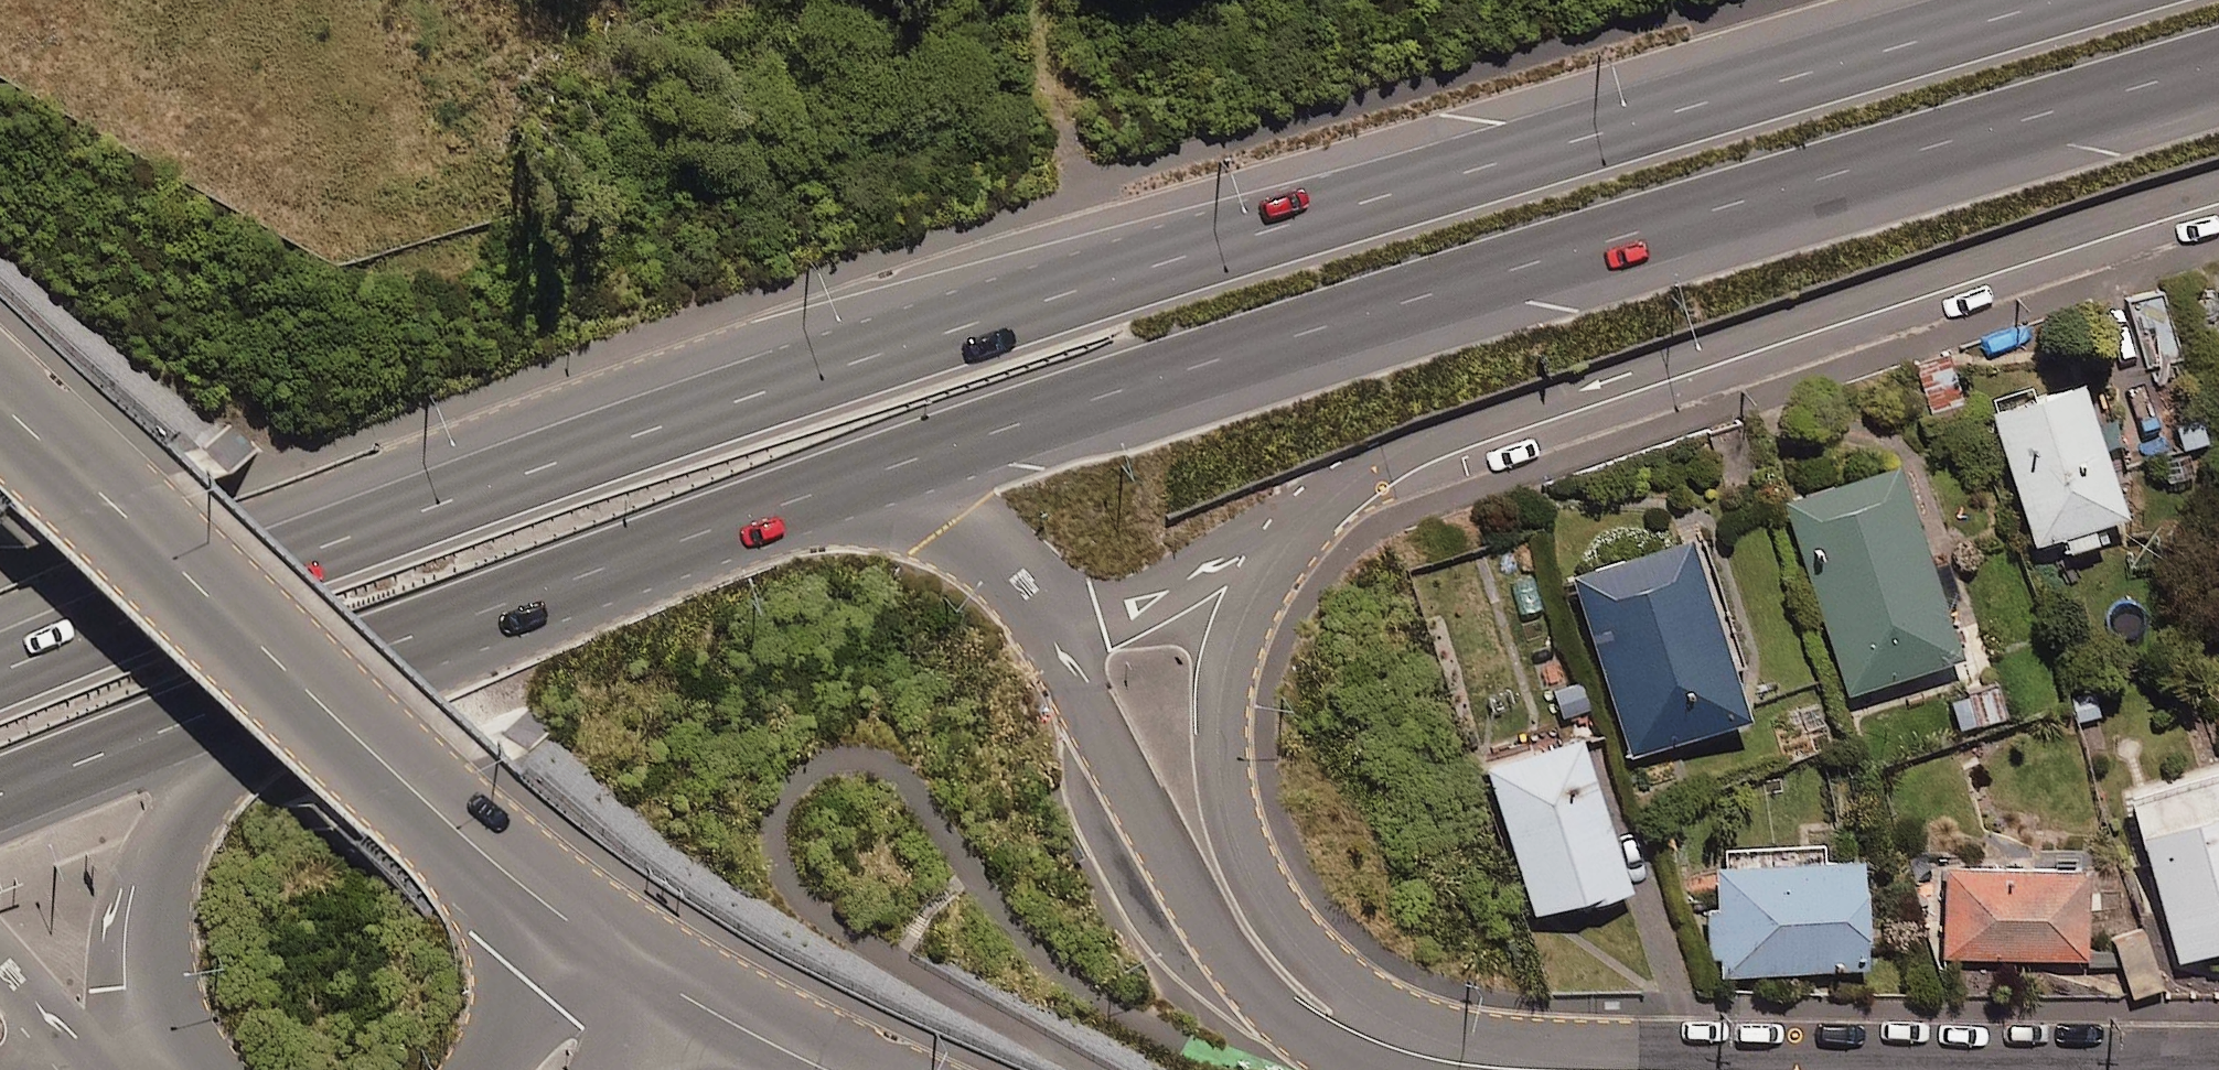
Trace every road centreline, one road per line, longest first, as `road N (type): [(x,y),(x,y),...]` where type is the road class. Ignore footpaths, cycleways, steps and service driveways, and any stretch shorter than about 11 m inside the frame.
road 1 (trunk): [(0,673),(326,545),(954,325),(1263,226),(2056,0)]
road 2 (trunk): [(2218,67),(1315,329),(894,468)]
road 3 (residential): [(2218,211),(1358,483),(1270,536)]
road 4 (secondary): [(0,402),(403,781),(593,941)]
road 5 (trunk): [(894,468),(270,692)]
road 6 (trunk): [(1386,1047),(1314,1042),(1265,1001),(1165,865),(1041,621)]
road 7 (residential): [(1270,536),(1232,612),(1217,665),(1214,791),(1239,857),(1386,1047)]
road 8 (trunk): [(270,692),(181,808),(152,915),(160,1018)]
road 9 (trunk): [(270,692),(0,797)]
road 10 (trunk): [(1270,536),(1097,612),(1041,621)]
road 11 (trunk): [(1041,621),(1003,565),(894,468)]
road 12 (trunk): [(483,1069),(593,941)]
road 13 (secondary): [(705,1008),(843,1069)]
road 14 (tertiary): [(1386,1047),(1529,1069)]
road 15 (secondary): [(593,941),(705,1008)]

